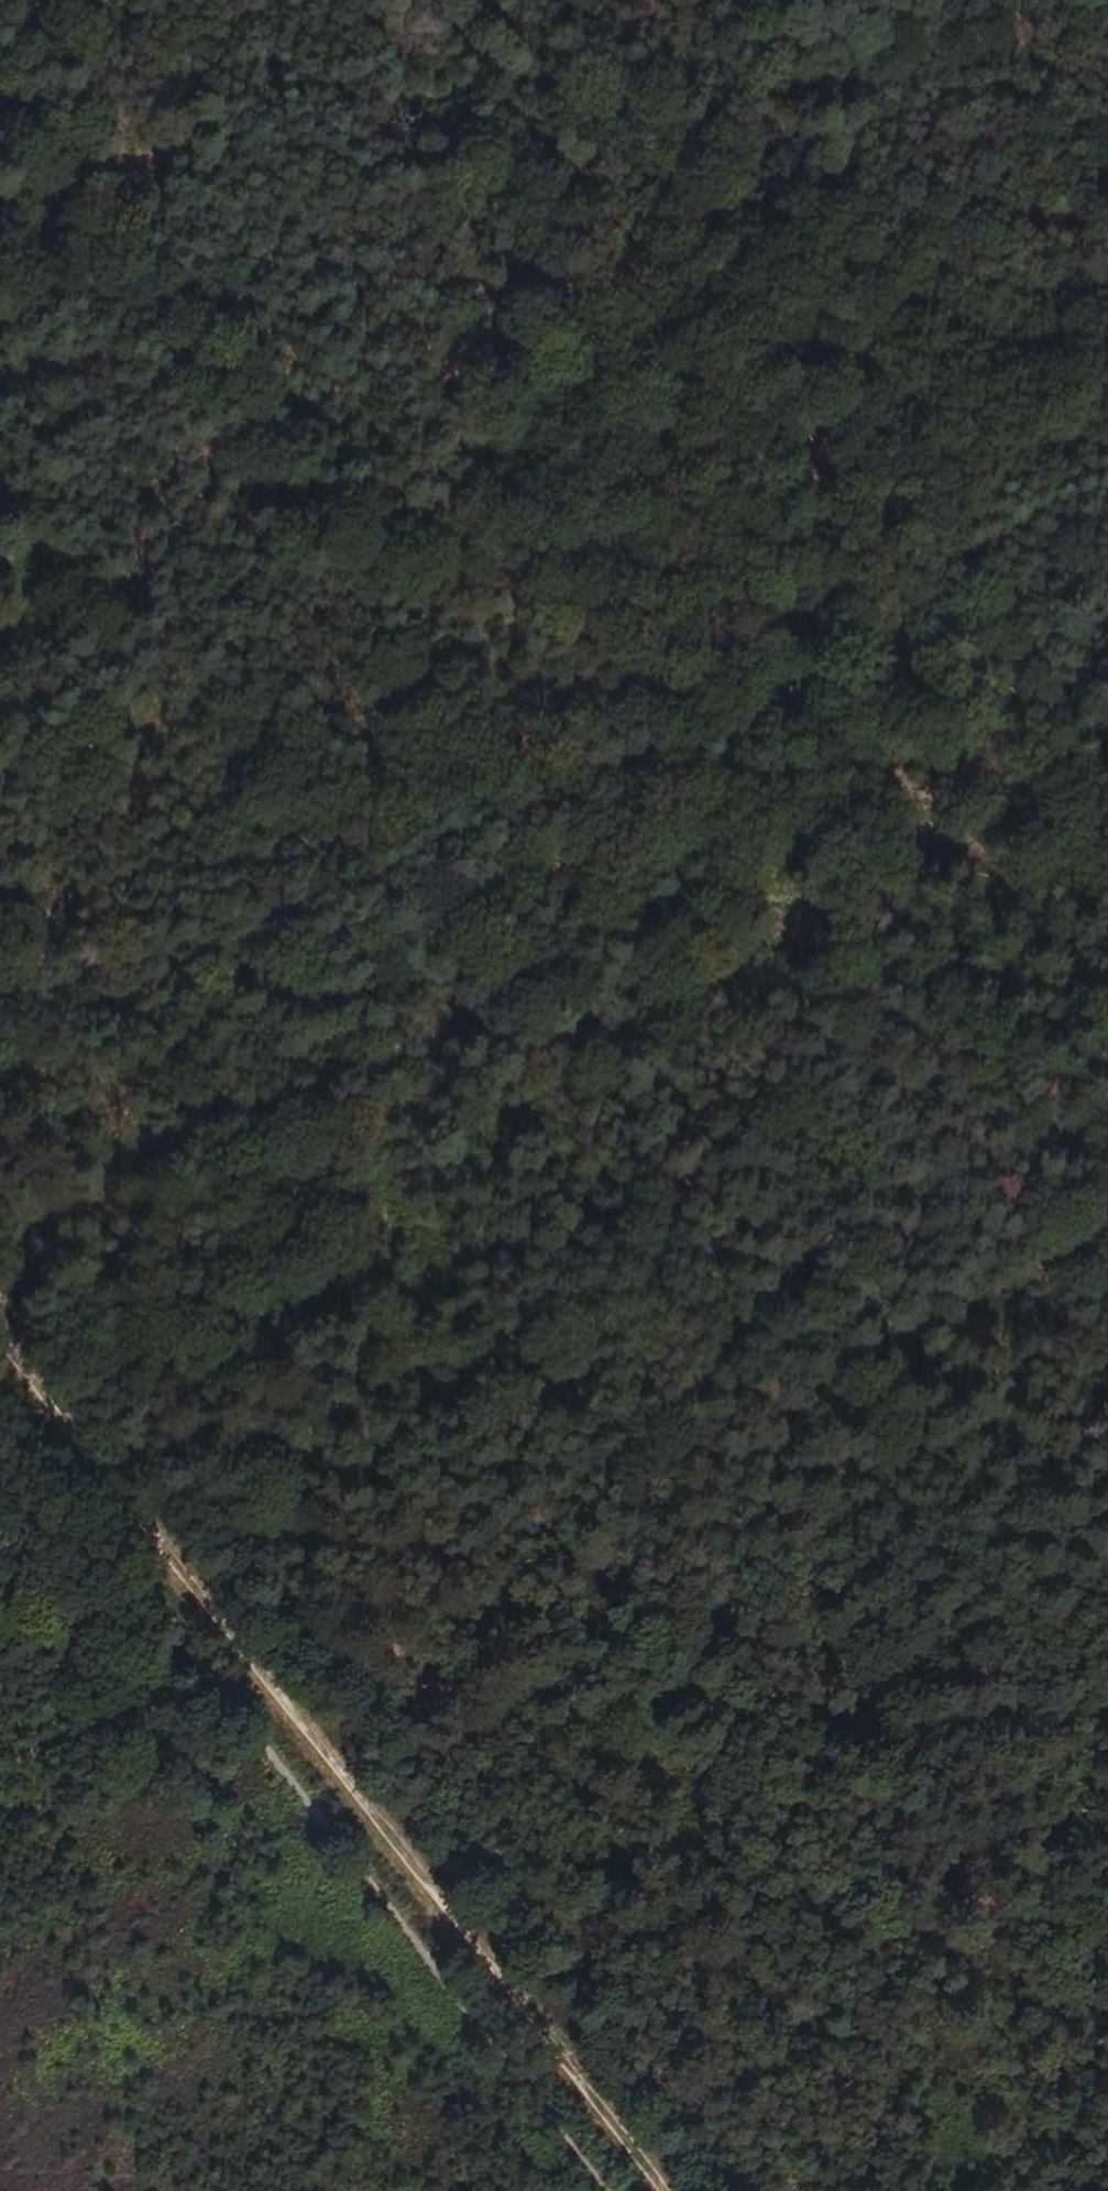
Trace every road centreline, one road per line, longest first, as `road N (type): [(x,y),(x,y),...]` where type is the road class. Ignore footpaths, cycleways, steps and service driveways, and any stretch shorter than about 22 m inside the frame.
road 1 (track): [(0,1044),(327,888),(712,732),(729,713),(943,619),(1107,523)]
road 2 (track): [(607,2190),(0,1402)]

